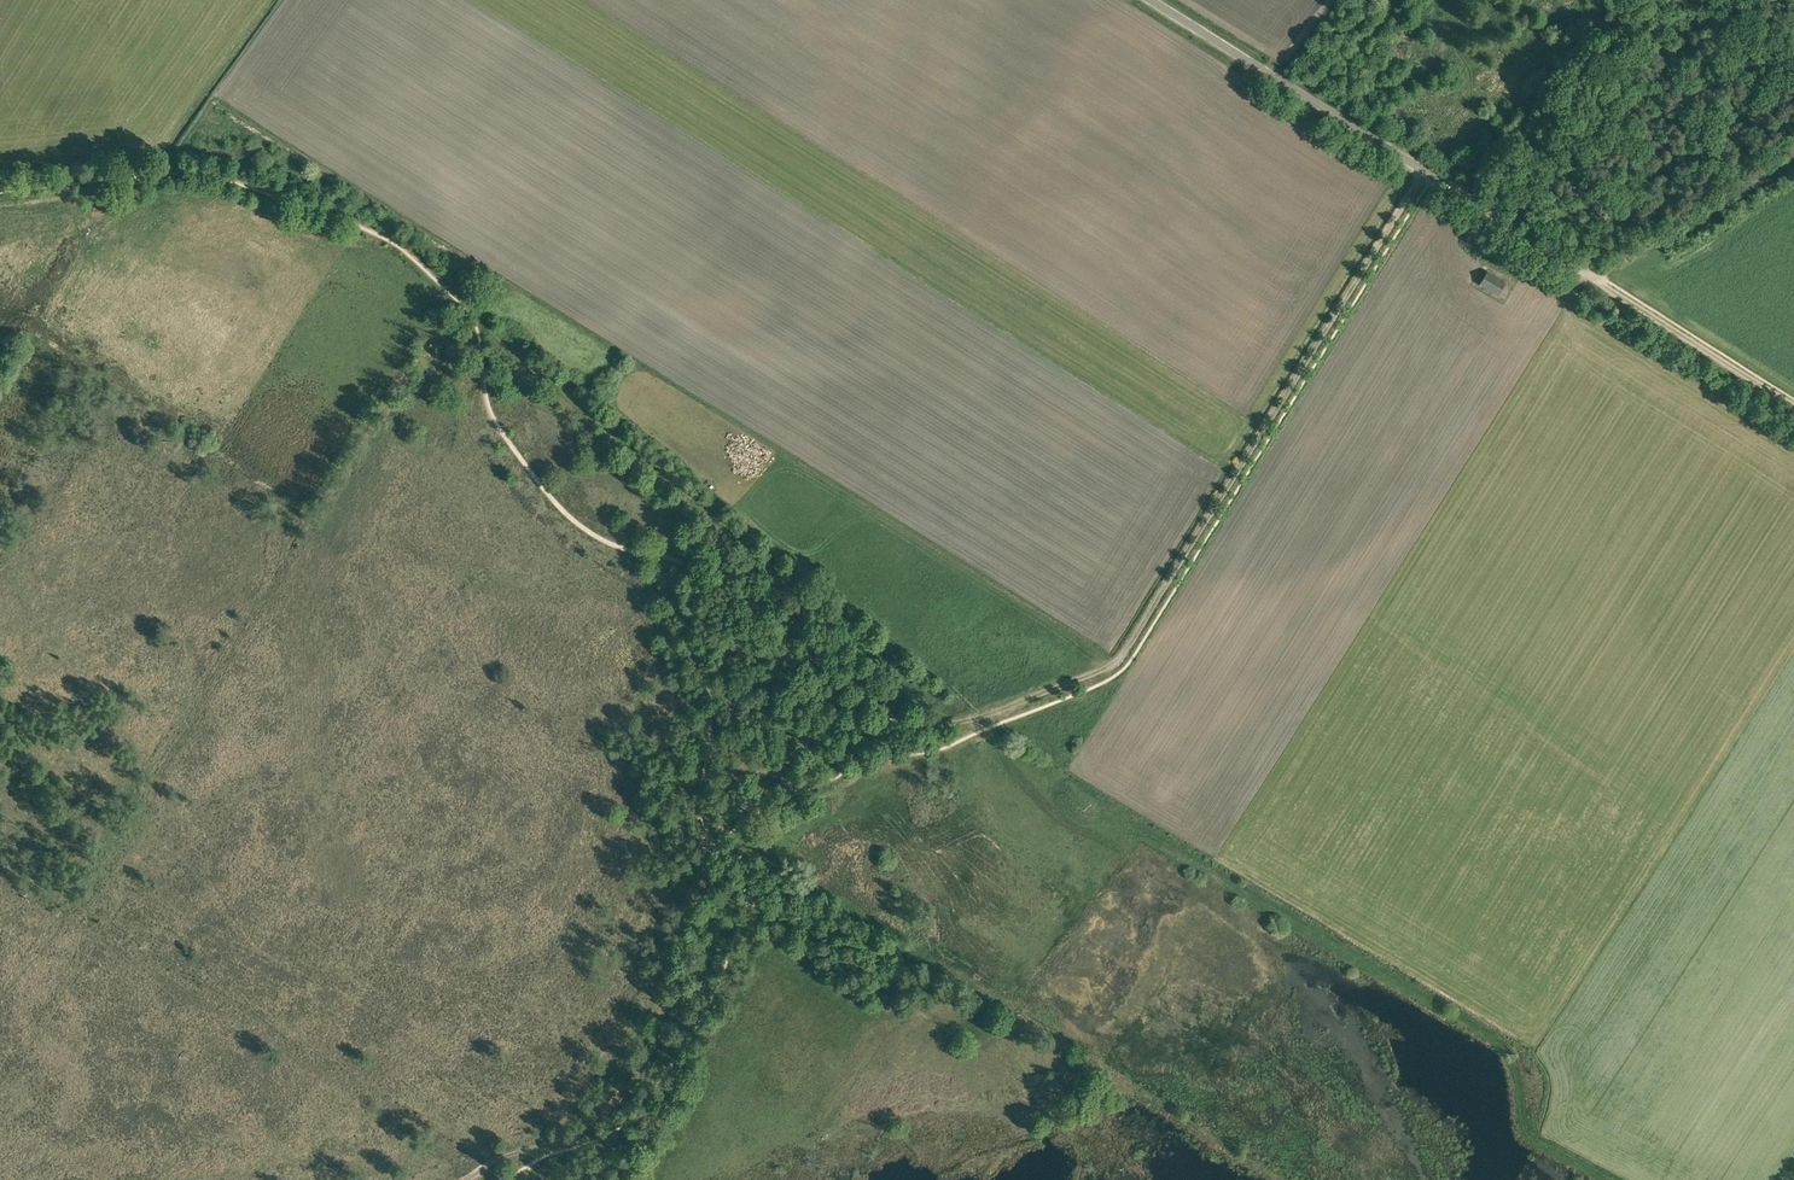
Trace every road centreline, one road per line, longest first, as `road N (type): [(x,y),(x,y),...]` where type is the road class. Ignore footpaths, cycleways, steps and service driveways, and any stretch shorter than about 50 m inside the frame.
road 1 (track): [(1425,173),(1122,659),(969,721),(847,720),(816,730),(708,835),(700,873),(714,905),(716,937),(706,971),(673,1006),(618,1099),(590,1126),(464,1179)]
road 2 (track): [(0,188),(187,169),(378,227),(979,735)]
road 3 (unclassified): [(1591,275),(1149,0)]
road 4 (track): [(1793,408),(1591,275)]
road 5 (unclassified): [(1591,275),(1793,156)]

